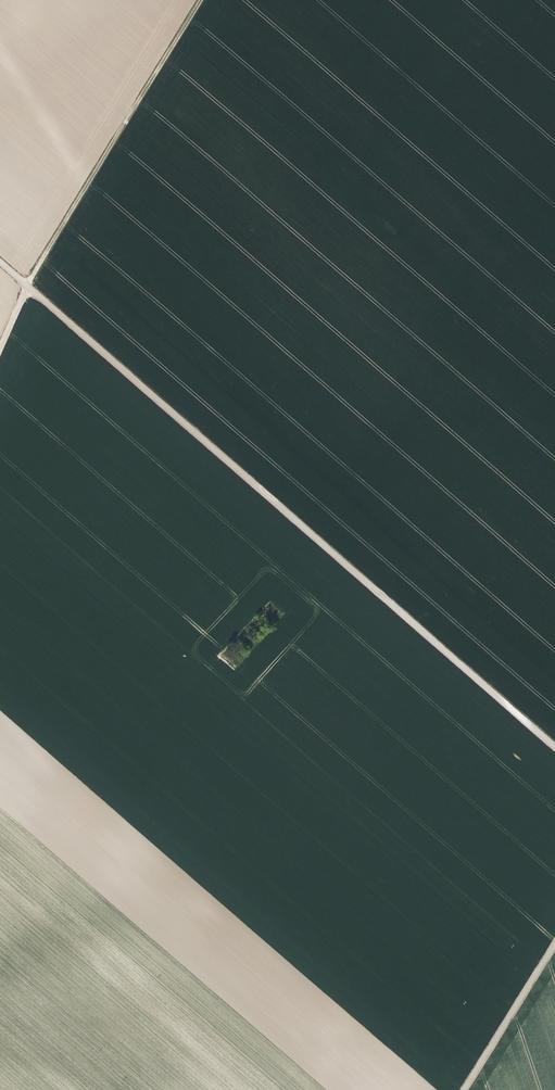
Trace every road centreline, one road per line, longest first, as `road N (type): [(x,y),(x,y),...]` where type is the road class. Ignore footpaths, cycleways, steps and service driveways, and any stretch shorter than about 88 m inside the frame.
road 1 (track): [(554,749),(0,262)]
road 2 (track): [(200,0),(26,284),(0,344)]
road 3 (track): [(464,1089),(554,943)]

